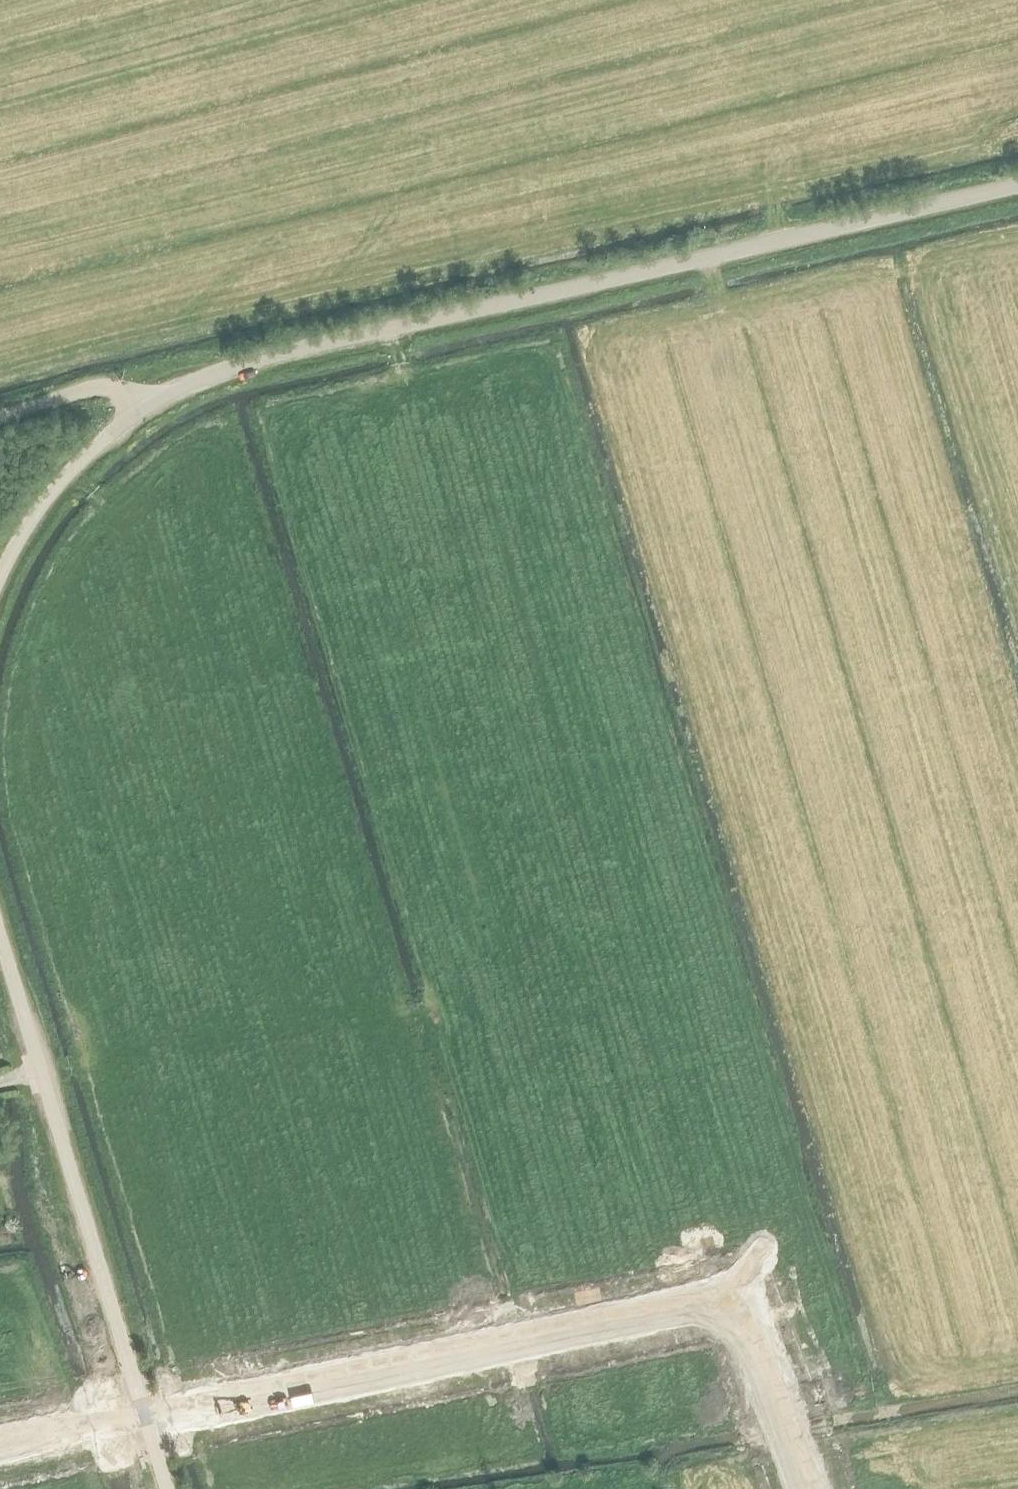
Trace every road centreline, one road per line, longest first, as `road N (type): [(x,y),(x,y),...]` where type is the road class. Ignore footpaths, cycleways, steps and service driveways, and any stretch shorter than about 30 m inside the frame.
road 1 (unclassified): [(0,576),(30,522),(99,444),(147,406),(215,373),(1017,185)]
road 2 (unclassified): [(167,1488),(0,937)]

